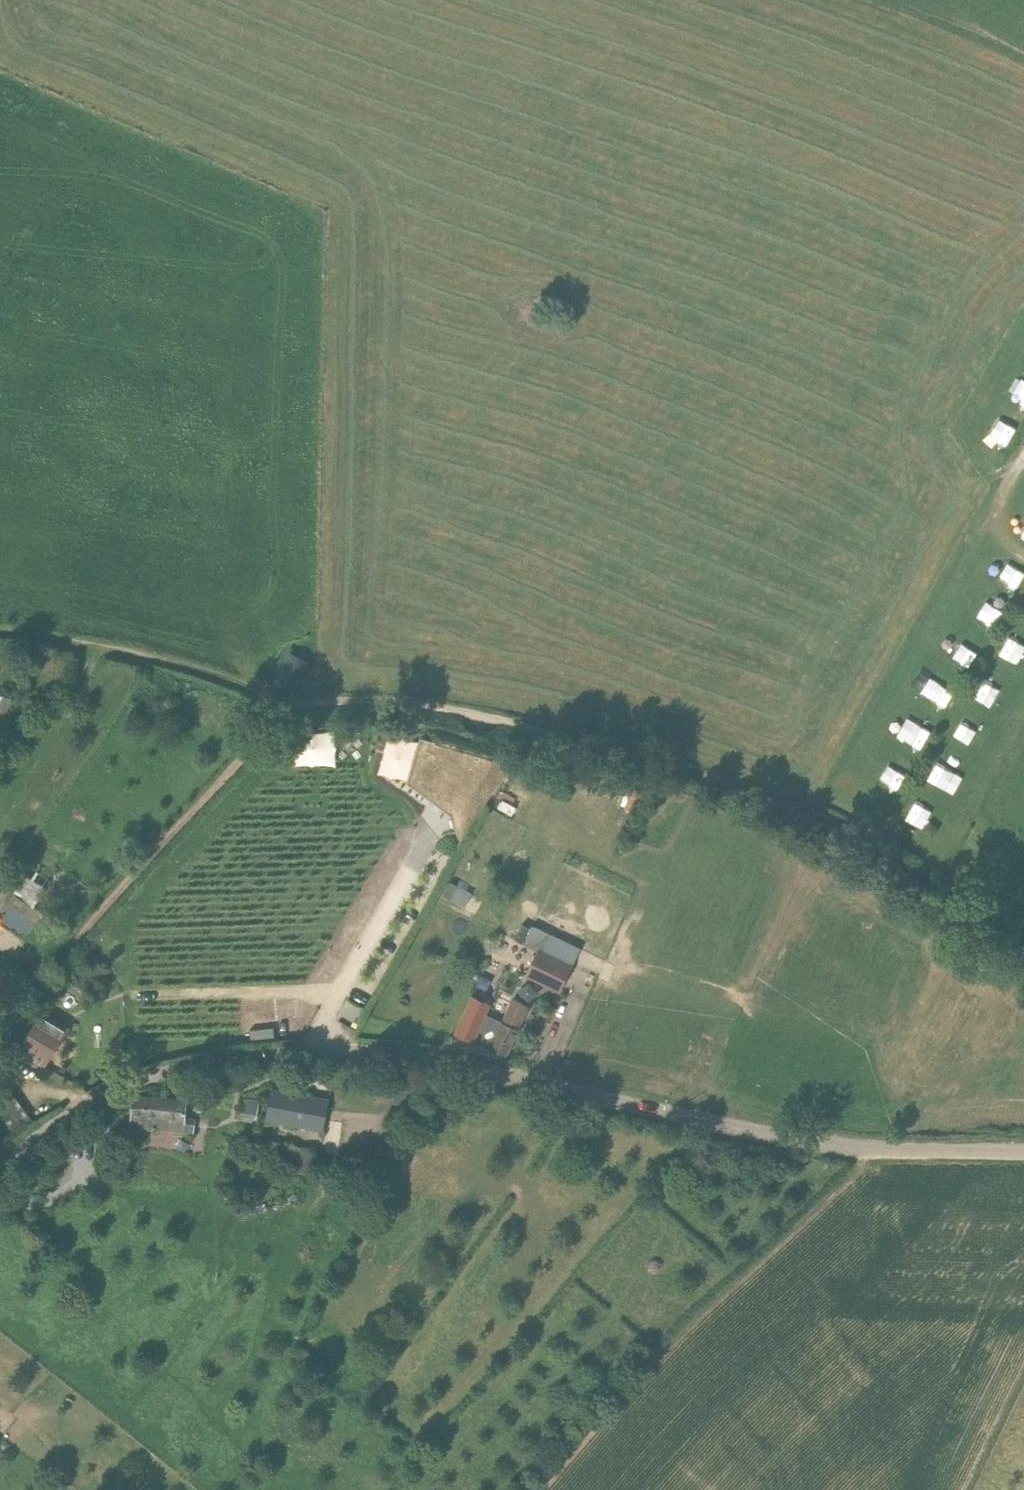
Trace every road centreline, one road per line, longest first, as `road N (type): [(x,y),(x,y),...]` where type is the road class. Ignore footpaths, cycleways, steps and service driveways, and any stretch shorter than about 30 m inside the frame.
road 1 (unclassified): [(0,1172),(65,1119),(132,1084),(234,1058),(331,1052),(454,1064),(806,1141),(1023,1152)]
road 2 (track): [(281,715),(371,699),(575,737),(844,824),(1023,941)]
road 3 (track): [(0,1033),(281,715)]
road 4 (track): [(0,632),(199,670),(256,693),(281,715)]

